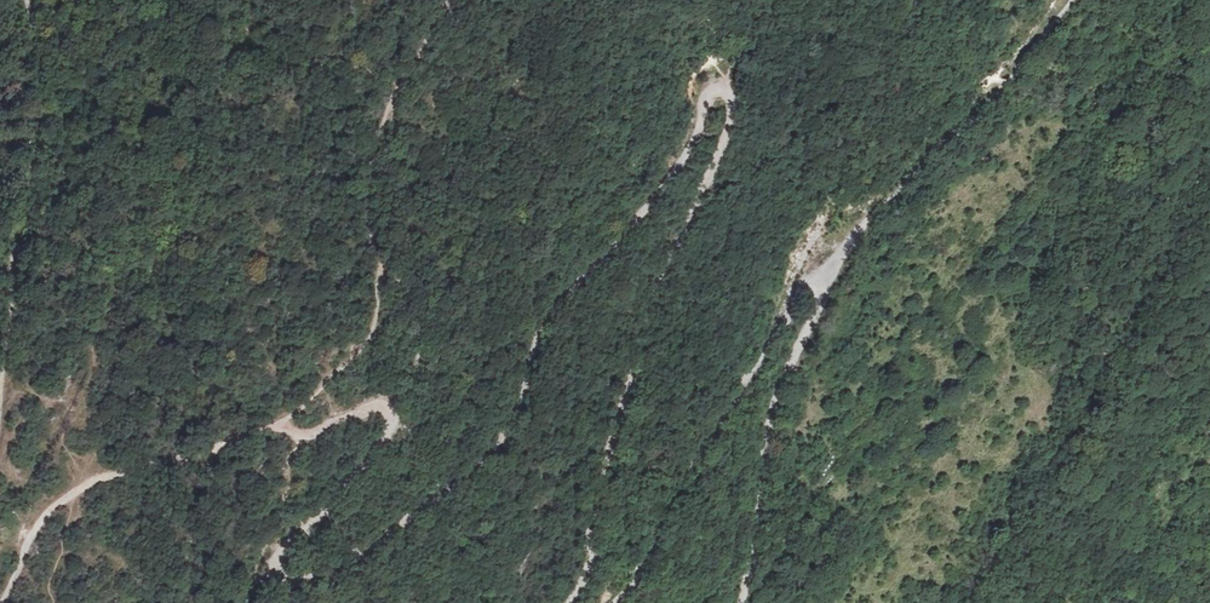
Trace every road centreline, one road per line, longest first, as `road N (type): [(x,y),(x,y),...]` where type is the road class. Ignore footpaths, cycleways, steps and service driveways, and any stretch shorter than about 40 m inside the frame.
road 1 (track): [(565,602),(591,558),(593,502),(657,291),(720,156),(732,105),(726,87),(707,93),(697,129),(651,205),(542,326),(528,387),(502,444),(450,495),(354,563),(301,582),(277,577),(274,554),(343,489),(393,425)]
road 2 (track): [(822,276),(801,286),(675,495),(648,564),(618,602)]
road 3 (track): [(1,602),(33,531),(75,491),(272,428)]
road 4 (track): [(741,602),(782,378),(826,296),(822,276)]
road 5 (track): [(272,428),(312,434),(379,404),(393,425)]

